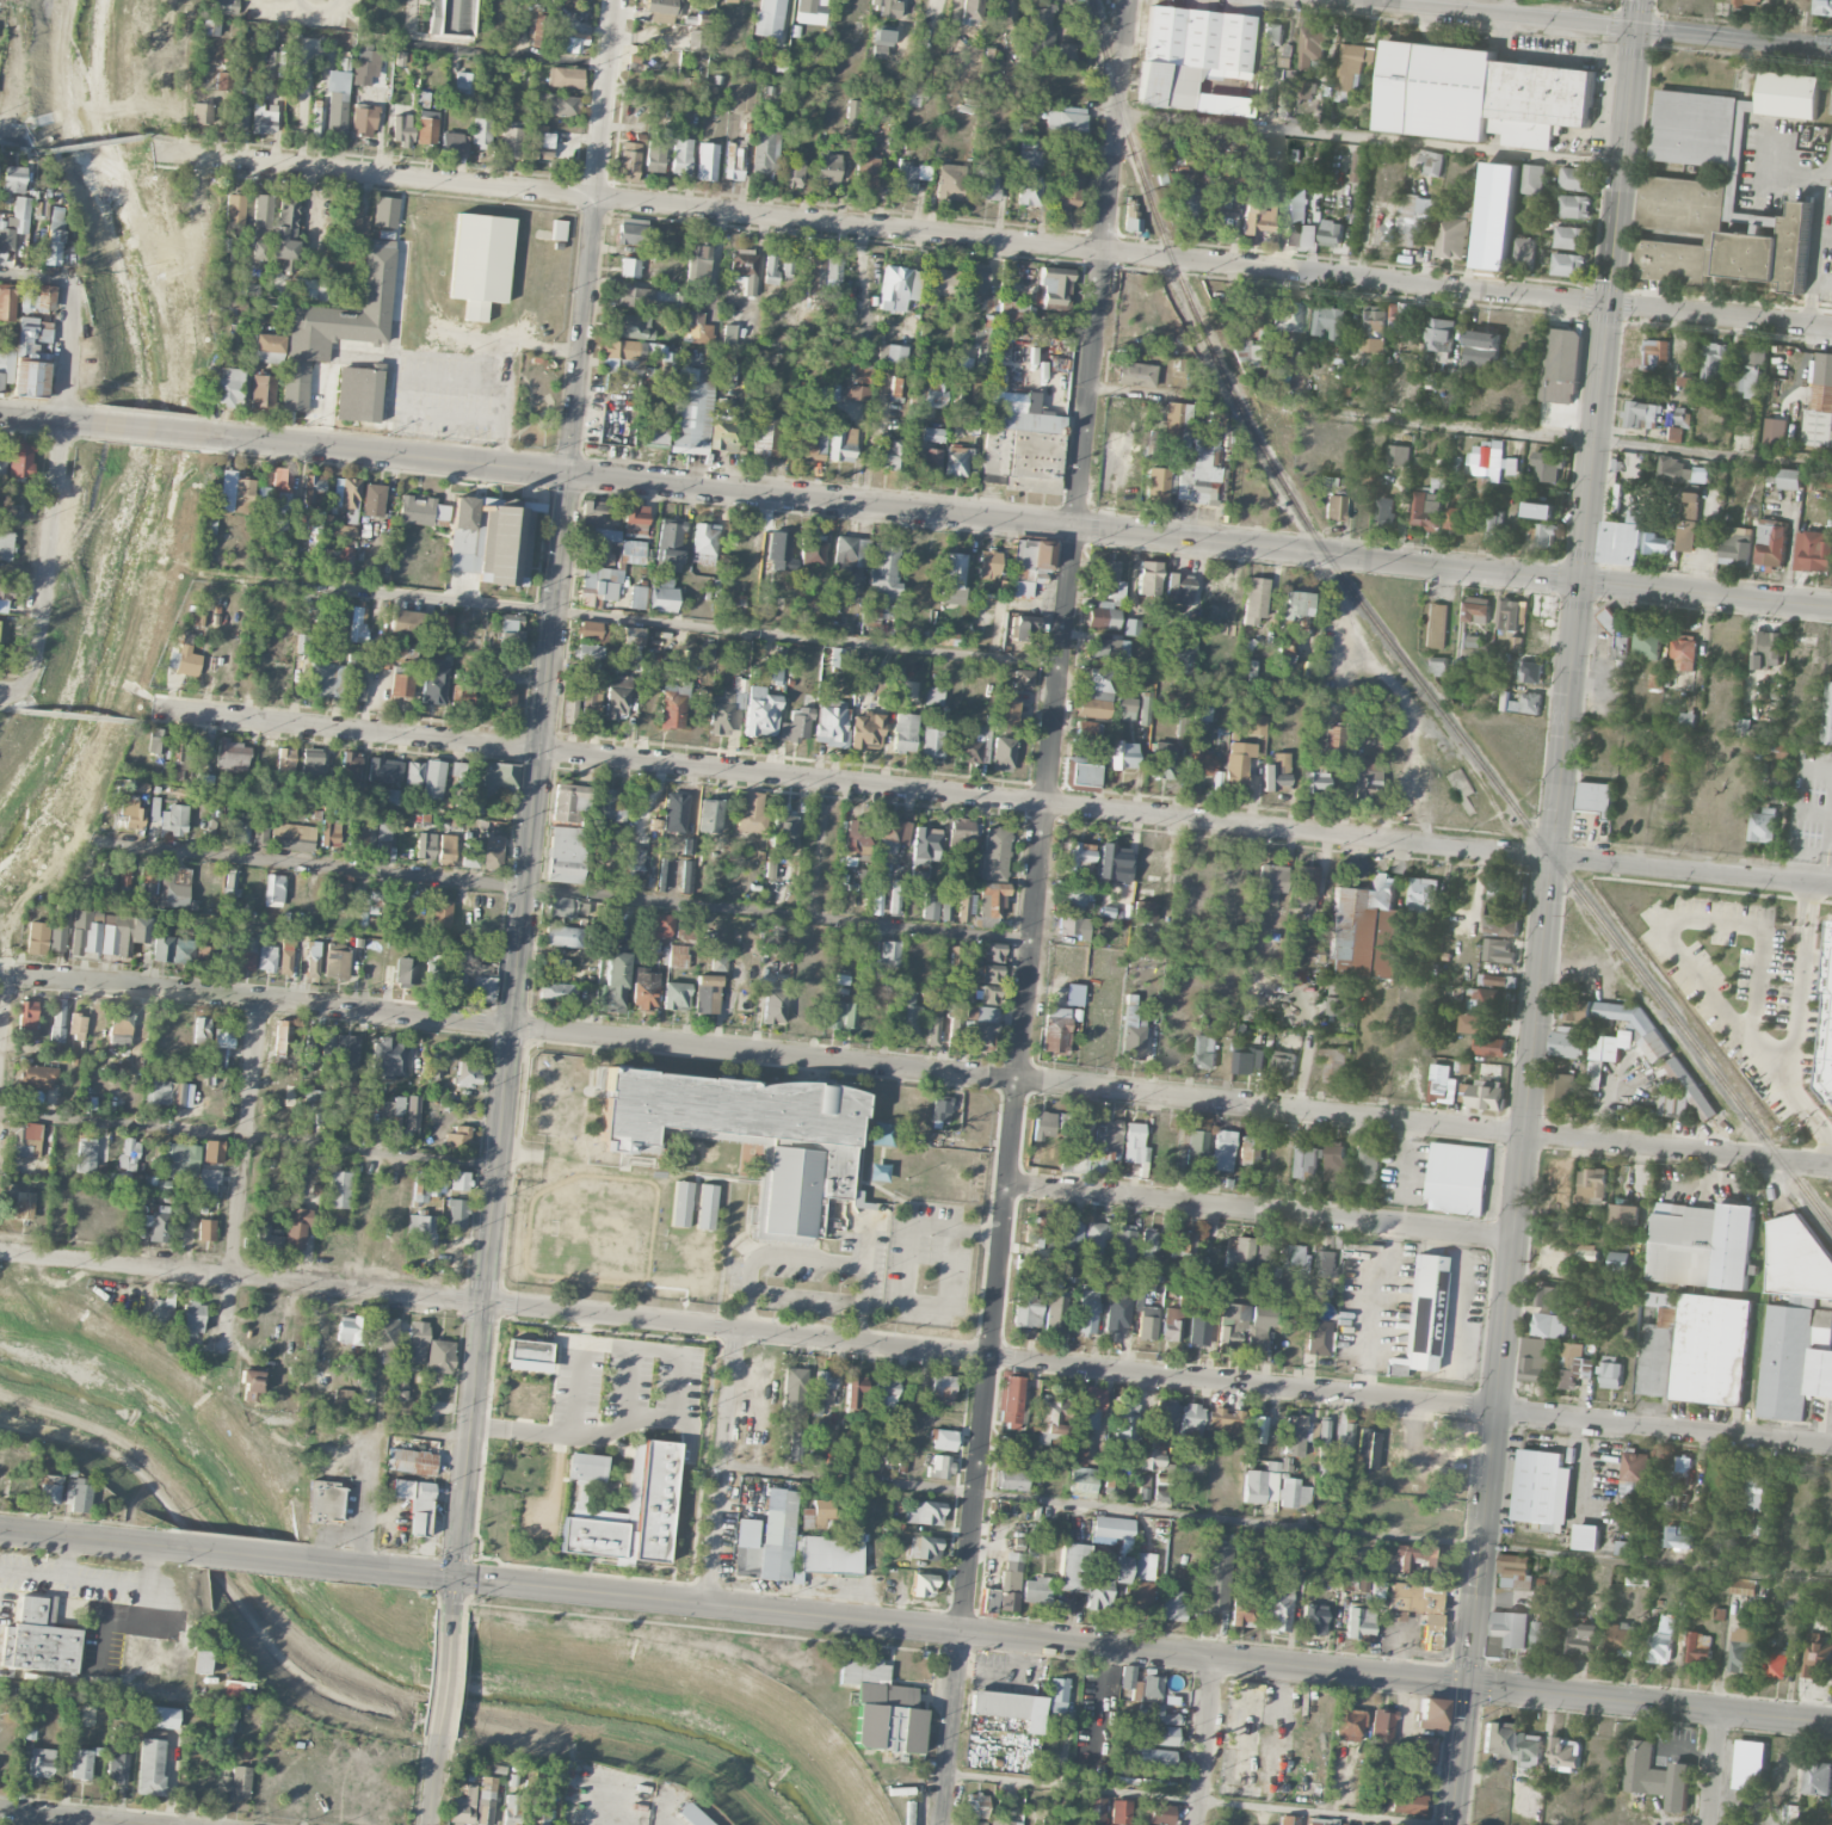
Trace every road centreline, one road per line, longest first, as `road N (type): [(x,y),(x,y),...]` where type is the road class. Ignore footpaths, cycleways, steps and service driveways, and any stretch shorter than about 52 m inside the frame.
road 1 (secondary): [(1450,1824),(1638,0)]
road 2 (residential): [(945,1824),(1127,0)]
road 3 (residential): [(1781,1159),(0,975)]
road 4 (residential): [(1831,883),(153,711)]
road 5 (residential): [(1831,327),(158,156)]
road 6 (residential): [(1831,606),(201,436)]
road 7 (secondary): [(316,1564),(1831,1721)]
road 8 (residential): [(451,1608),(572,475)]
road 9 (residential): [(1034,944),(103,844)]
road 10 (residential): [(1493,1407),(739,1333)]
road 11 (residential): [(1062,666),(319,587)]
road 12 (residential): [(739,1333),(0,1252)]
road 13 (residential): [(1511,1238),(1010,1186)]
road 14 (residential): [(572,475),(618,0)]
road 15 (residential): [(1831,49),(1374,0)]
road 16 (residential): [(29,682),(47,591),(73,283)]
road 17 (residential): [(224,1356),(260,1001)]
road 18 (residential): [(1831,1443),(1493,1407)]
road 19 (residential): [(704,1603),(739,1333)]
road 20 (secondary): [(0,1529),(175,1548)]
road 21 (residential): [(1197,1824),(1215,1661)]
road 22 (secondary): [(175,1548),(316,1564)]
road 23 (residential): [(133,1824),(0,1810)]
road 24 (residential): [(439,1734),(451,1608)]

